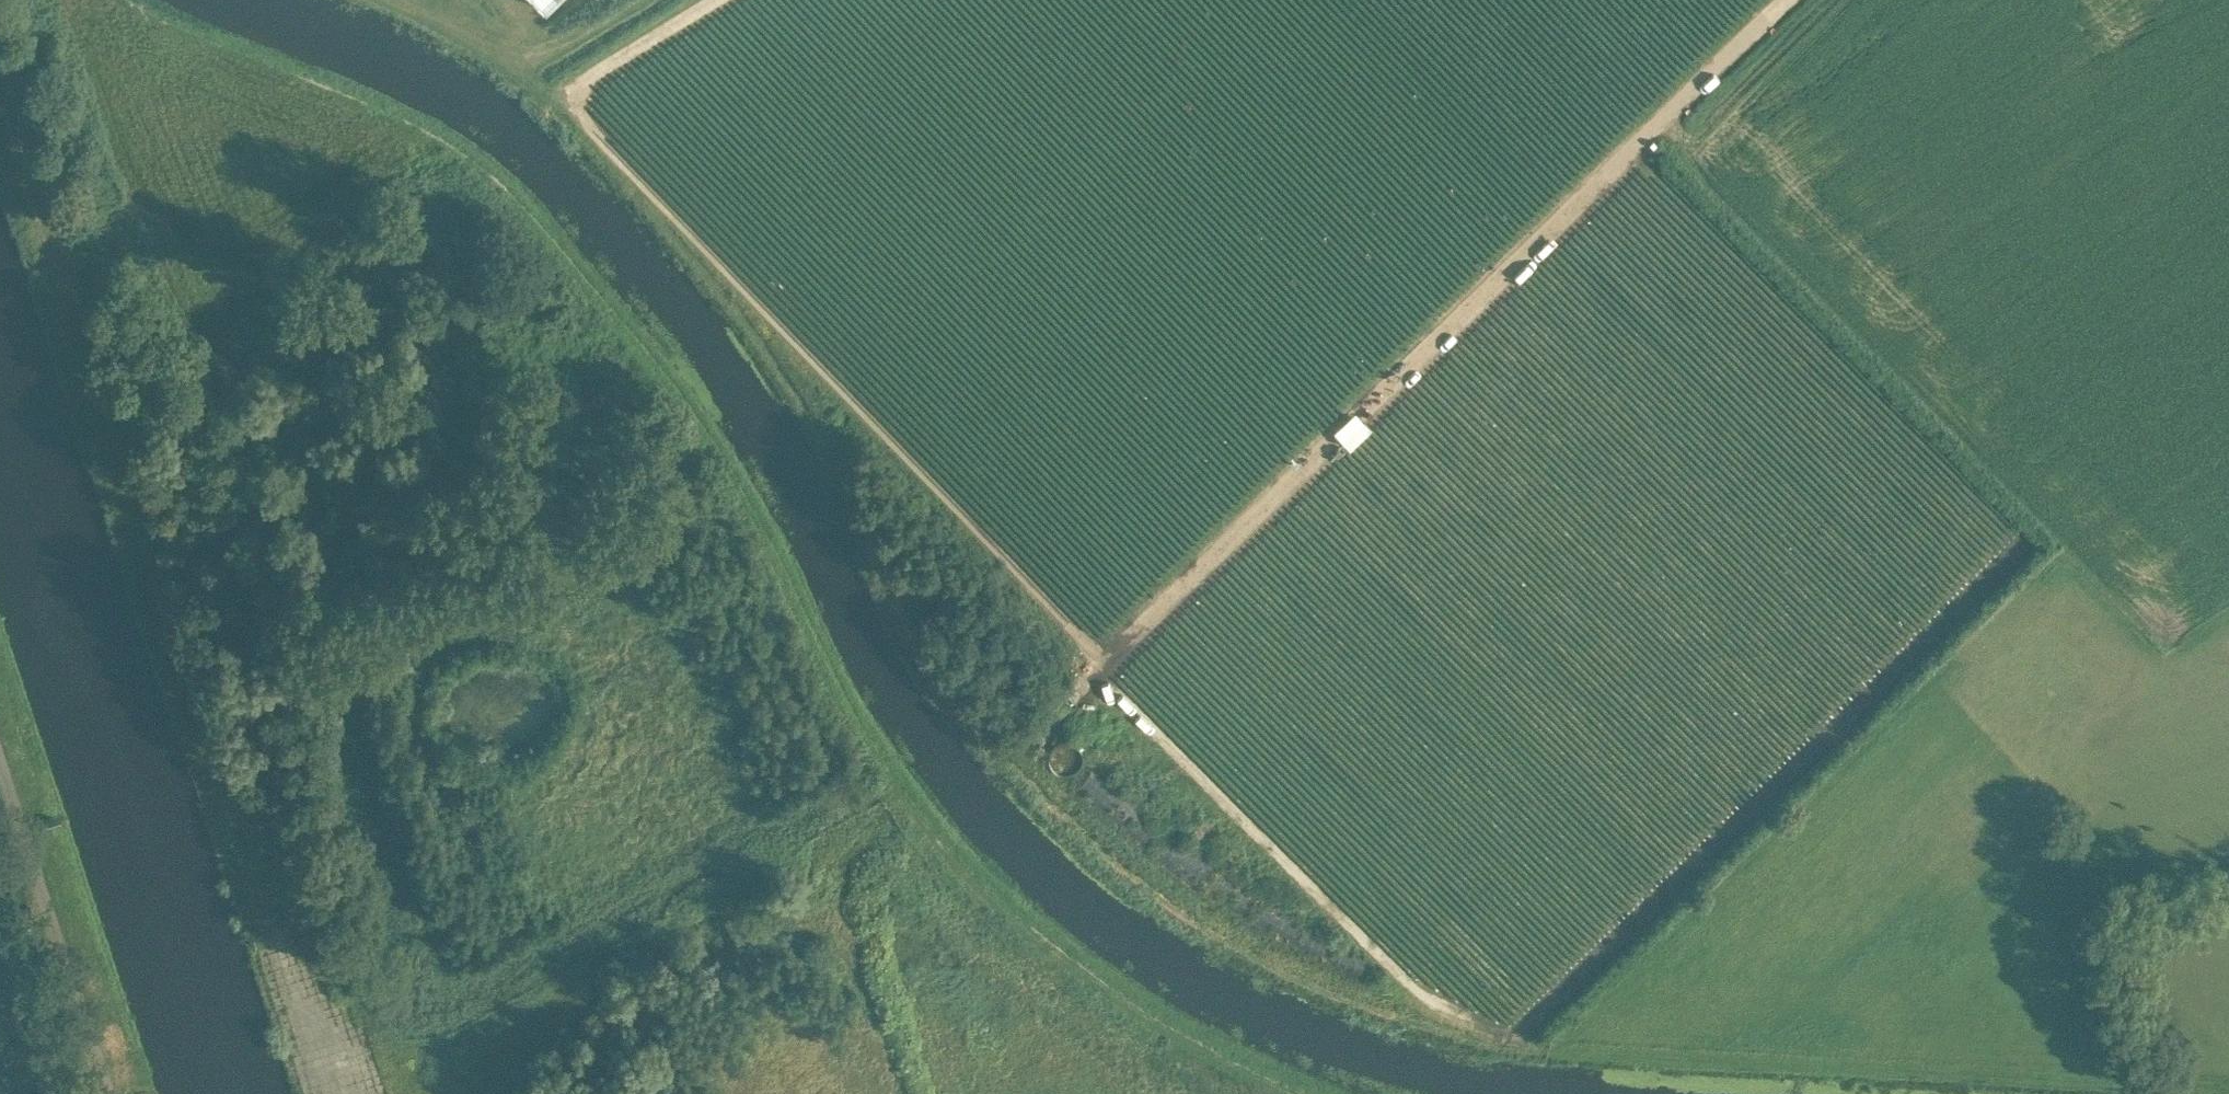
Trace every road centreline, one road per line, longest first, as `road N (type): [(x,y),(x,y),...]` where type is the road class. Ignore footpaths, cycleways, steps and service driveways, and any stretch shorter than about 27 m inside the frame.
road 1 (track): [(1082,690),(1792,0)]
road 2 (track): [(0,25),(181,640),(267,883)]
road 3 (unclassified): [(0,742),(112,1093)]
road 4 (track): [(267,883),(333,1038)]

